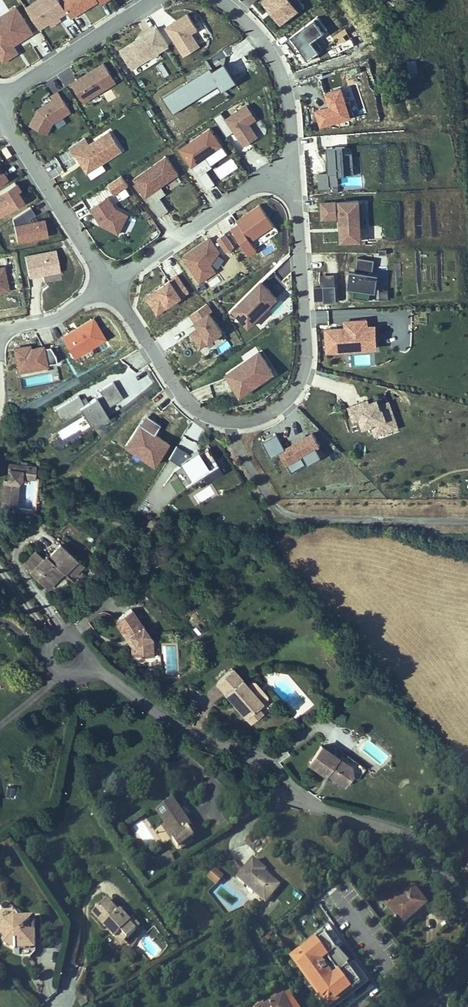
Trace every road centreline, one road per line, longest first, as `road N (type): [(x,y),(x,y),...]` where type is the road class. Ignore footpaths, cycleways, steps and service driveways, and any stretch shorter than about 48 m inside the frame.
road 1 (residential): [(111,286),(183,399),(202,413),(241,422),(283,405),(304,372),(308,350),(294,162)]
road 2 (residential): [(80,662),(179,727),(245,751),(302,800),(413,839),(454,890),(467,928)]
road 3 (residential): [(111,286),(294,162)]
road 4 (residential): [(5,121),(111,286)]
road 5 (residential): [(294,162),(284,84),(259,38),(219,0)]
road 6 (residential): [(153,0),(0,101)]
road 7 (residential): [(0,333),(47,323),(111,286)]

